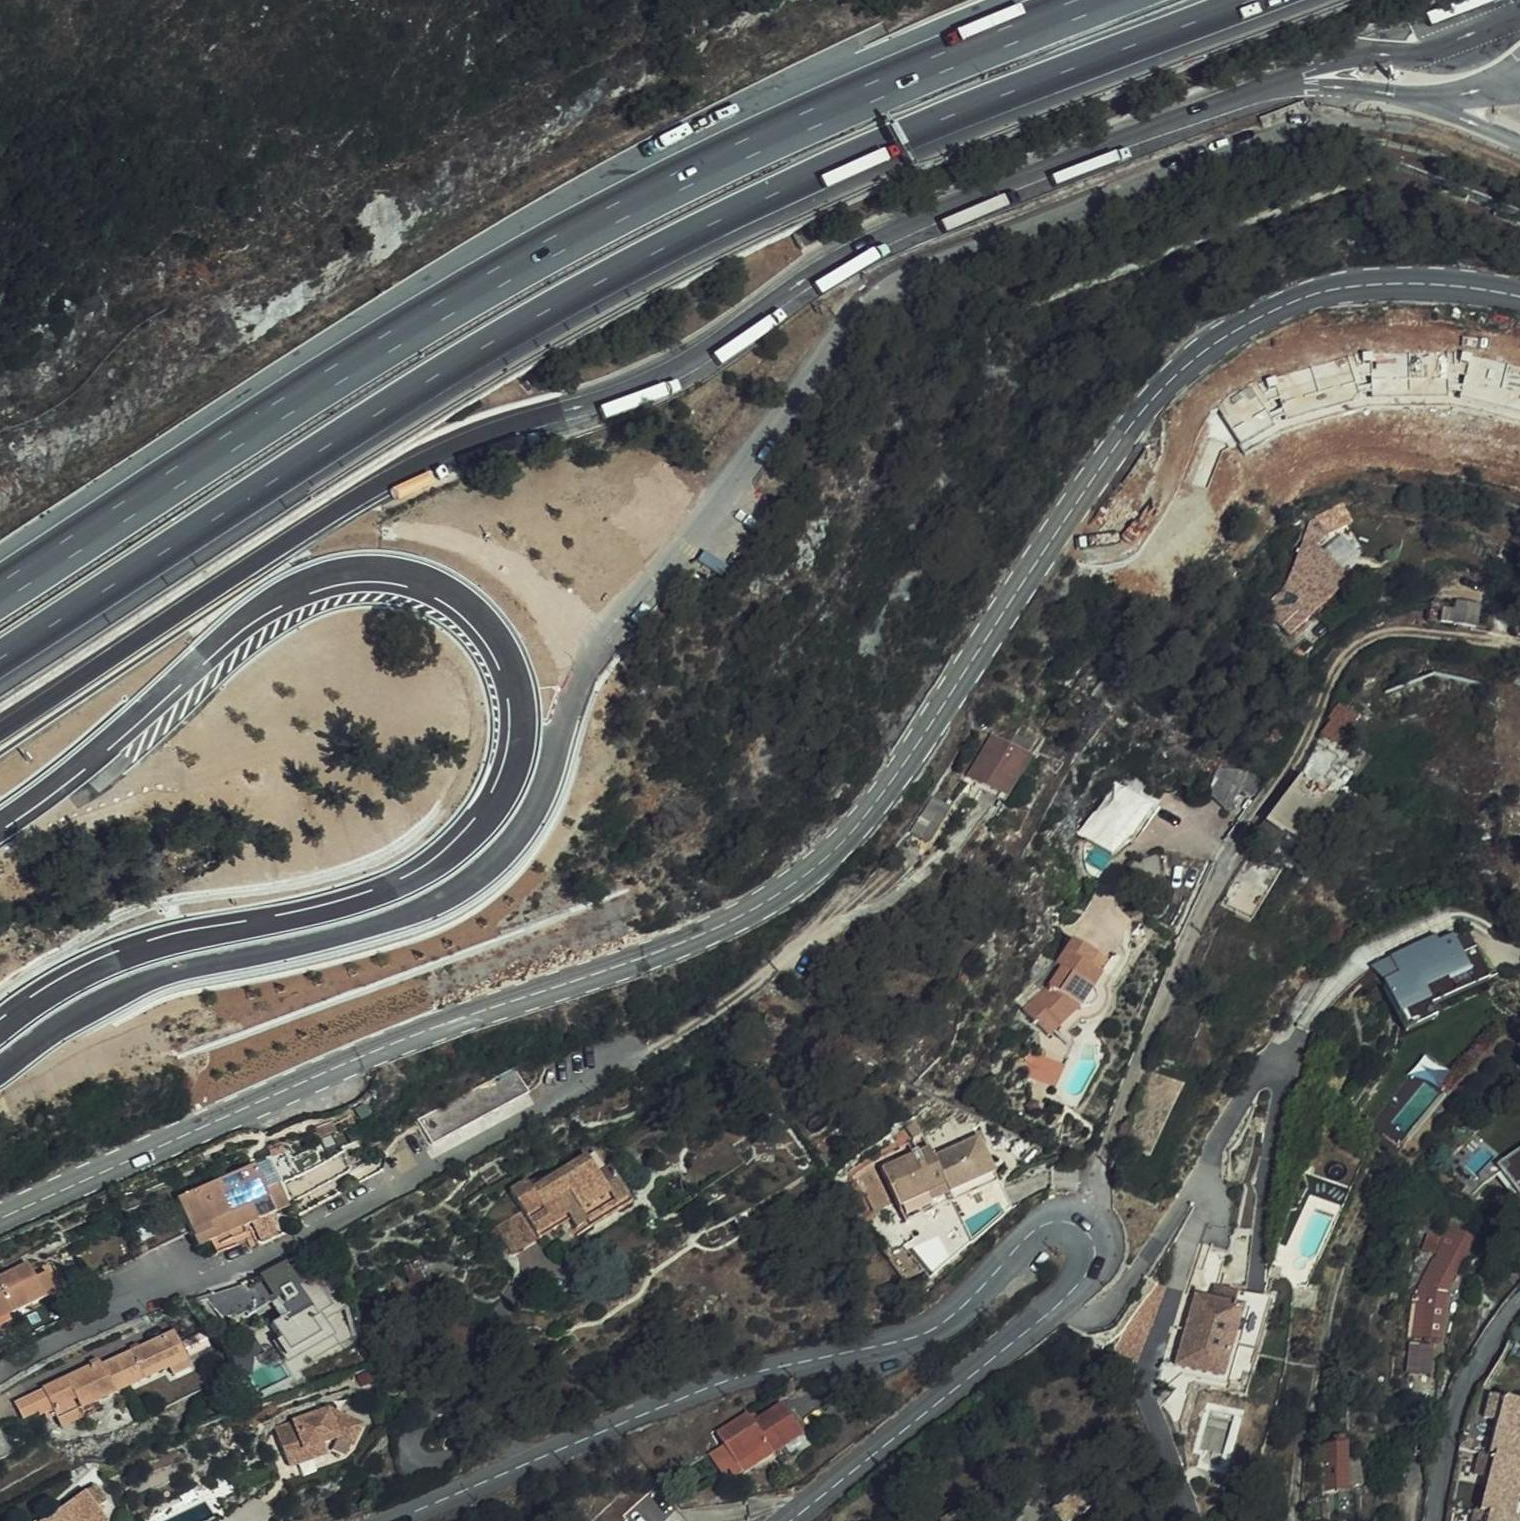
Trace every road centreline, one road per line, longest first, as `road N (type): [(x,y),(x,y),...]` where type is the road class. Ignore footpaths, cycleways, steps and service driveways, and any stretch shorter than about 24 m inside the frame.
road 1 (secondary): [(1519,295),(1481,287),(1335,287),(1265,311),(1215,340),(1152,398),(870,814),(765,904),(636,960),(423,1028),(0,1218)]
road 2 (motorway): [(0,732),(428,457),(676,367),(845,256),(1275,85)]
road 3 (motorway): [(0,656),(434,378),(630,267),(862,154),(1258,0)]
road 4 (motorway): [(0,819),(257,607),(324,577),(393,572),(450,591),(492,629),(518,686),(522,718),(509,783),(490,817),(443,864),(321,914),(135,954),(83,976),(0,1029)]
road 5 (motorway): [(1098,0),(842,105),(627,206),(346,367),(0,592)]
road 6 (tertiary): [(792,1520),(1088,1277),(1094,1254),(1084,1231),(1066,1223),(1039,1227),(1008,1250),(955,1316),(901,1342),(691,1392),(385,1520)]
road 7 (residential): [(1519,1296),(1467,1378),(1432,1520)]
road 8 (track): [(1519,181),(1422,138),(1322,122)]

